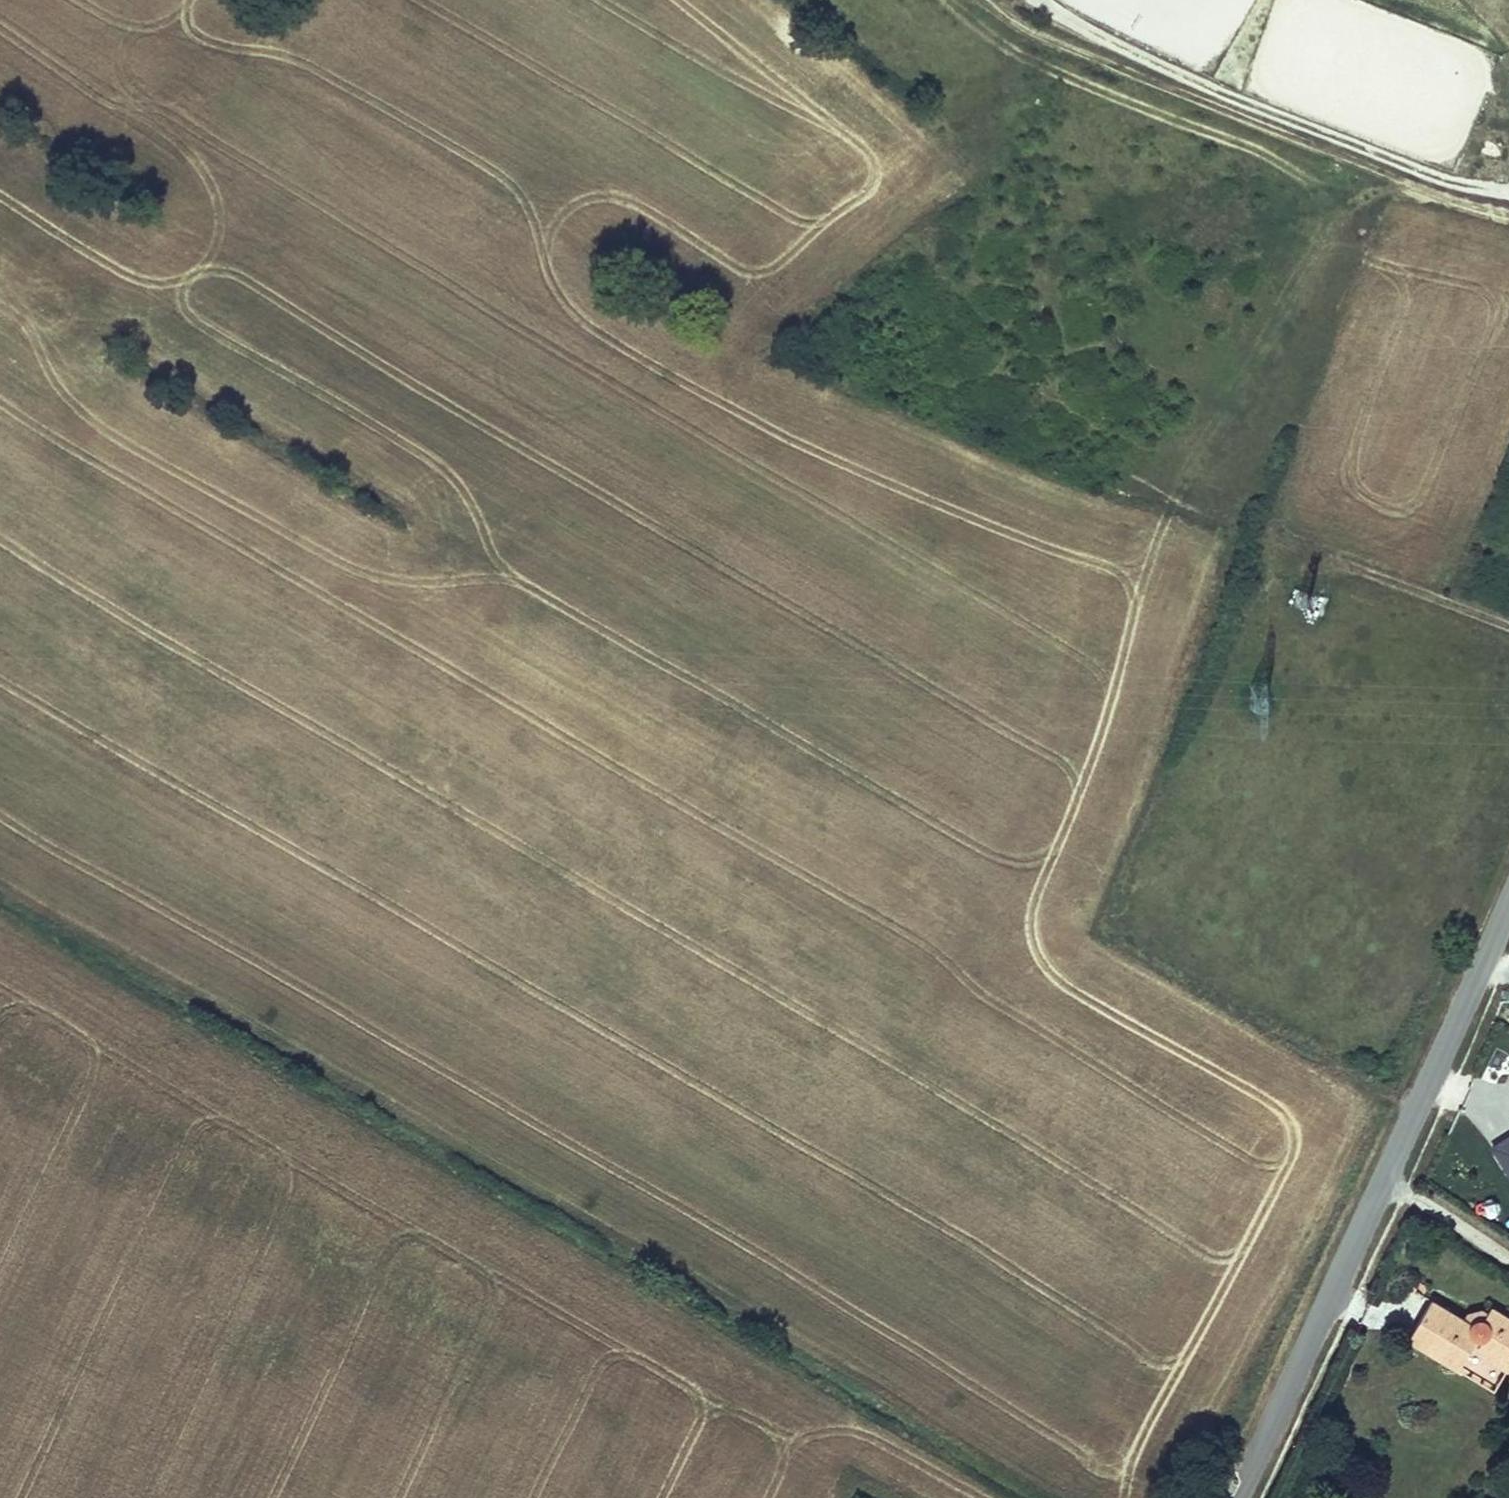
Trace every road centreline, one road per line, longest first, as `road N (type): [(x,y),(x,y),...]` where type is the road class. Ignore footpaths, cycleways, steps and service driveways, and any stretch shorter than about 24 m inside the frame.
road 1 (tertiary): [(1233,1497),(1508,906)]
road 2 (track): [(1508,214),(1018,23),(994,0)]

